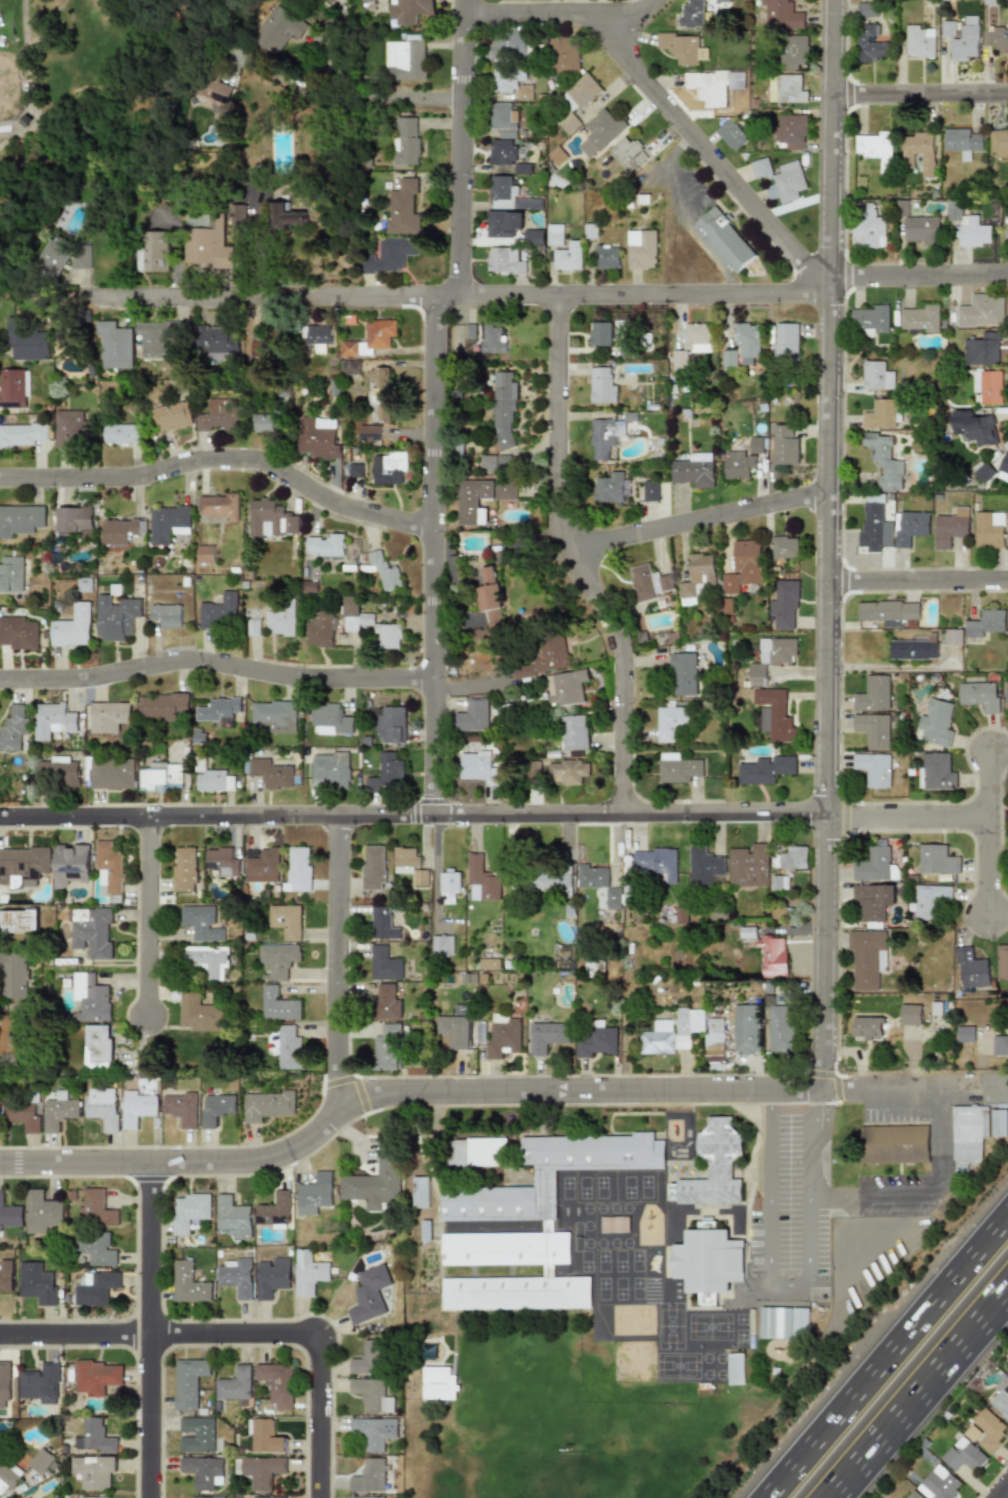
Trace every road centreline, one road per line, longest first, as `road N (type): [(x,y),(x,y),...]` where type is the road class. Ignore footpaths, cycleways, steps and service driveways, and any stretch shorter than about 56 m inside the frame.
road 1 (residential): [(833,0),(824,1088)]
road 2 (residential): [(0,1165),(268,1161),(311,1142),(376,1094),(995,1087)]
road 3 (residential): [(0,818),(626,811),(829,822),(988,819)]
road 4 (residential): [(74,292),(804,290),(850,276),(1007,275)]
road 5 (residential): [(458,0),(456,289),(437,314),(434,816)]
road 6 (residential): [(558,291),(560,504),(594,545),(621,641),(626,811)]
road 7 (residential): [(457,18),(600,17),(826,282)]
road 8 (residential): [(0,1337),(319,1336),(319,1497)]
road 9 (residential): [(0,476),(128,475),(194,459),(260,458),(314,492),(434,527)]
road 10 (residential): [(0,675),(100,674),(179,658),(305,678),(430,679)]
road 11 (motorway): [(1007,1212),(763,1497)]
road 12 (residential): [(153,1165),(153,1497)]
road 13 (residential): [(339,816),(338,1082),(352,1106)]
road 14 (motorway): [(832,1497),(1007,1293)]
road 15 (residential): [(594,545),(829,490)]
road 16 (residential): [(148,818),(149,1020)]
road 17 (residential): [(831,582),(1007,579)]
road 18 (residential): [(834,96),(1007,93)]

